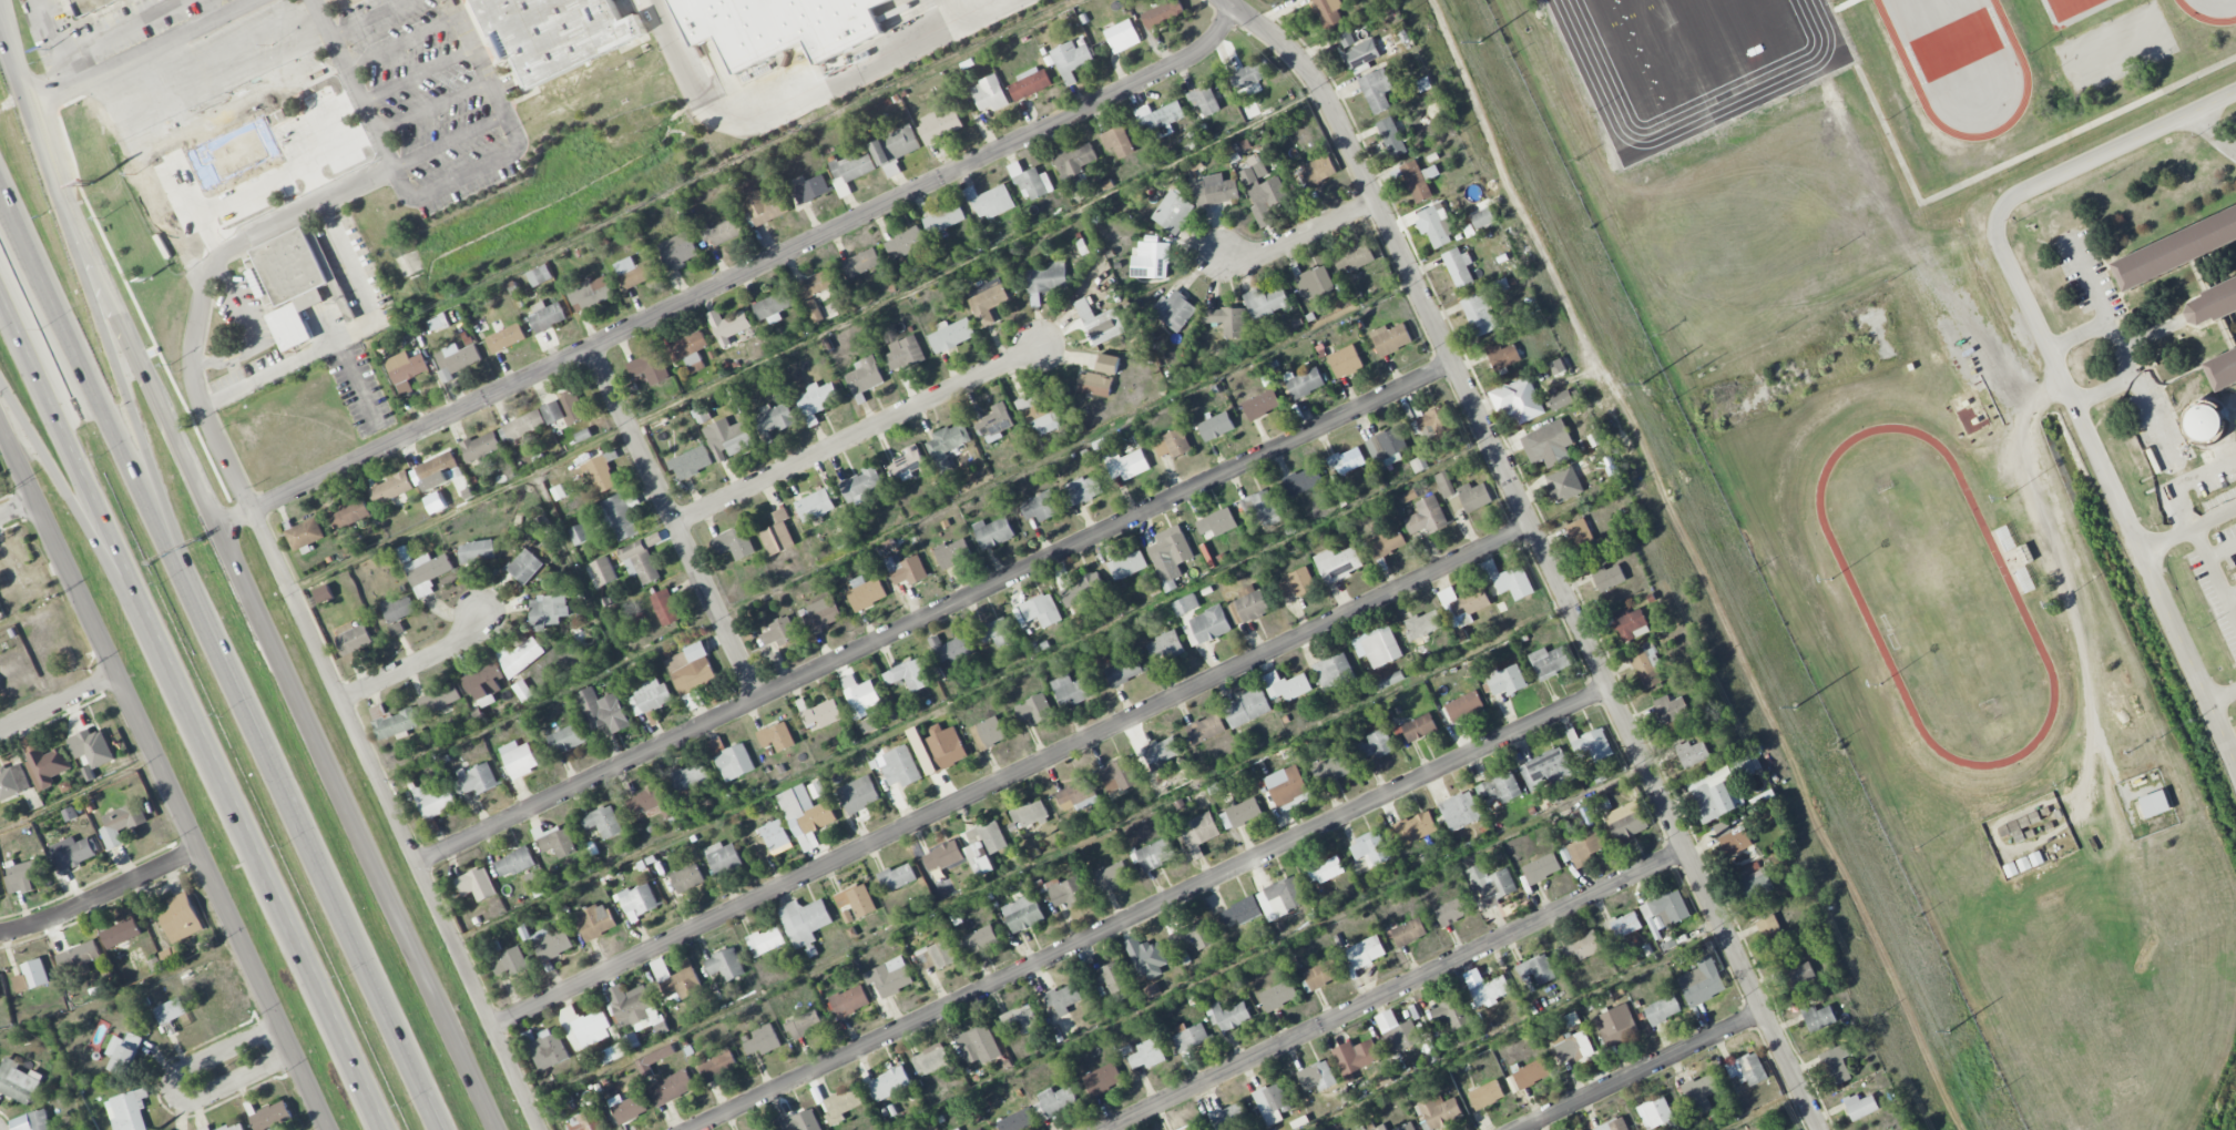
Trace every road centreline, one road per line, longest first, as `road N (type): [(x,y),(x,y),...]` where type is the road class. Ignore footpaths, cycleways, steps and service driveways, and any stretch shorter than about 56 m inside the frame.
road 1 (residential): [(1223,0),(1285,44),(1330,101),(1821,1129)]
road 2 (secondary): [(498,1129),(67,193),(0,7)]
road 3 (residential): [(1531,527),(492,1029)]
road 4 (residential): [(1453,364),(417,864)]
road 5 (residential): [(1232,8),(1218,33),(1181,63),(221,528)]
road 6 (residential): [(1607,691),(693,1129)]
road 7 (secondary): [(0,416),(327,1129)]
road 8 (residential): [(253,512),(541,1129)]
road 9 (residential): [(1686,852),(1106,1129)]
road 10 (motorway): [(442,1129),(186,572)]
road 11 (residential): [(2235,771),(1999,237),(1999,217)]
road 12 (motorway): [(153,621),(384,1129)]
road 13 (motorway): [(186,572),(0,193)]
road 14 (residential): [(1044,344),(674,522)]
road 15 (motorway): [(186,572),(67,193)]
road 16 (residential): [(591,346),(758,700)]
road 17 (motorway): [(0,288),(153,621)]
road 18 (motorway): [(0,392),(153,621)]
road 19 (residential): [(279,1024),(174,1072),(171,1093),(194,1102),(293,1053)]
road 20 (residential): [(1764,1012),(1521,1129)]
road 21 (residential): [(1999,217),(2017,197),(2235,95)]
road 22 (residential): [(197,853),(0,933)]
road 23 (residential): [(1376,197),(1268,253),(1221,258)]
road 24 (residential): [(483,613),(449,648),(341,700)]
road 25 (residential): [(118,675),(0,734)]

